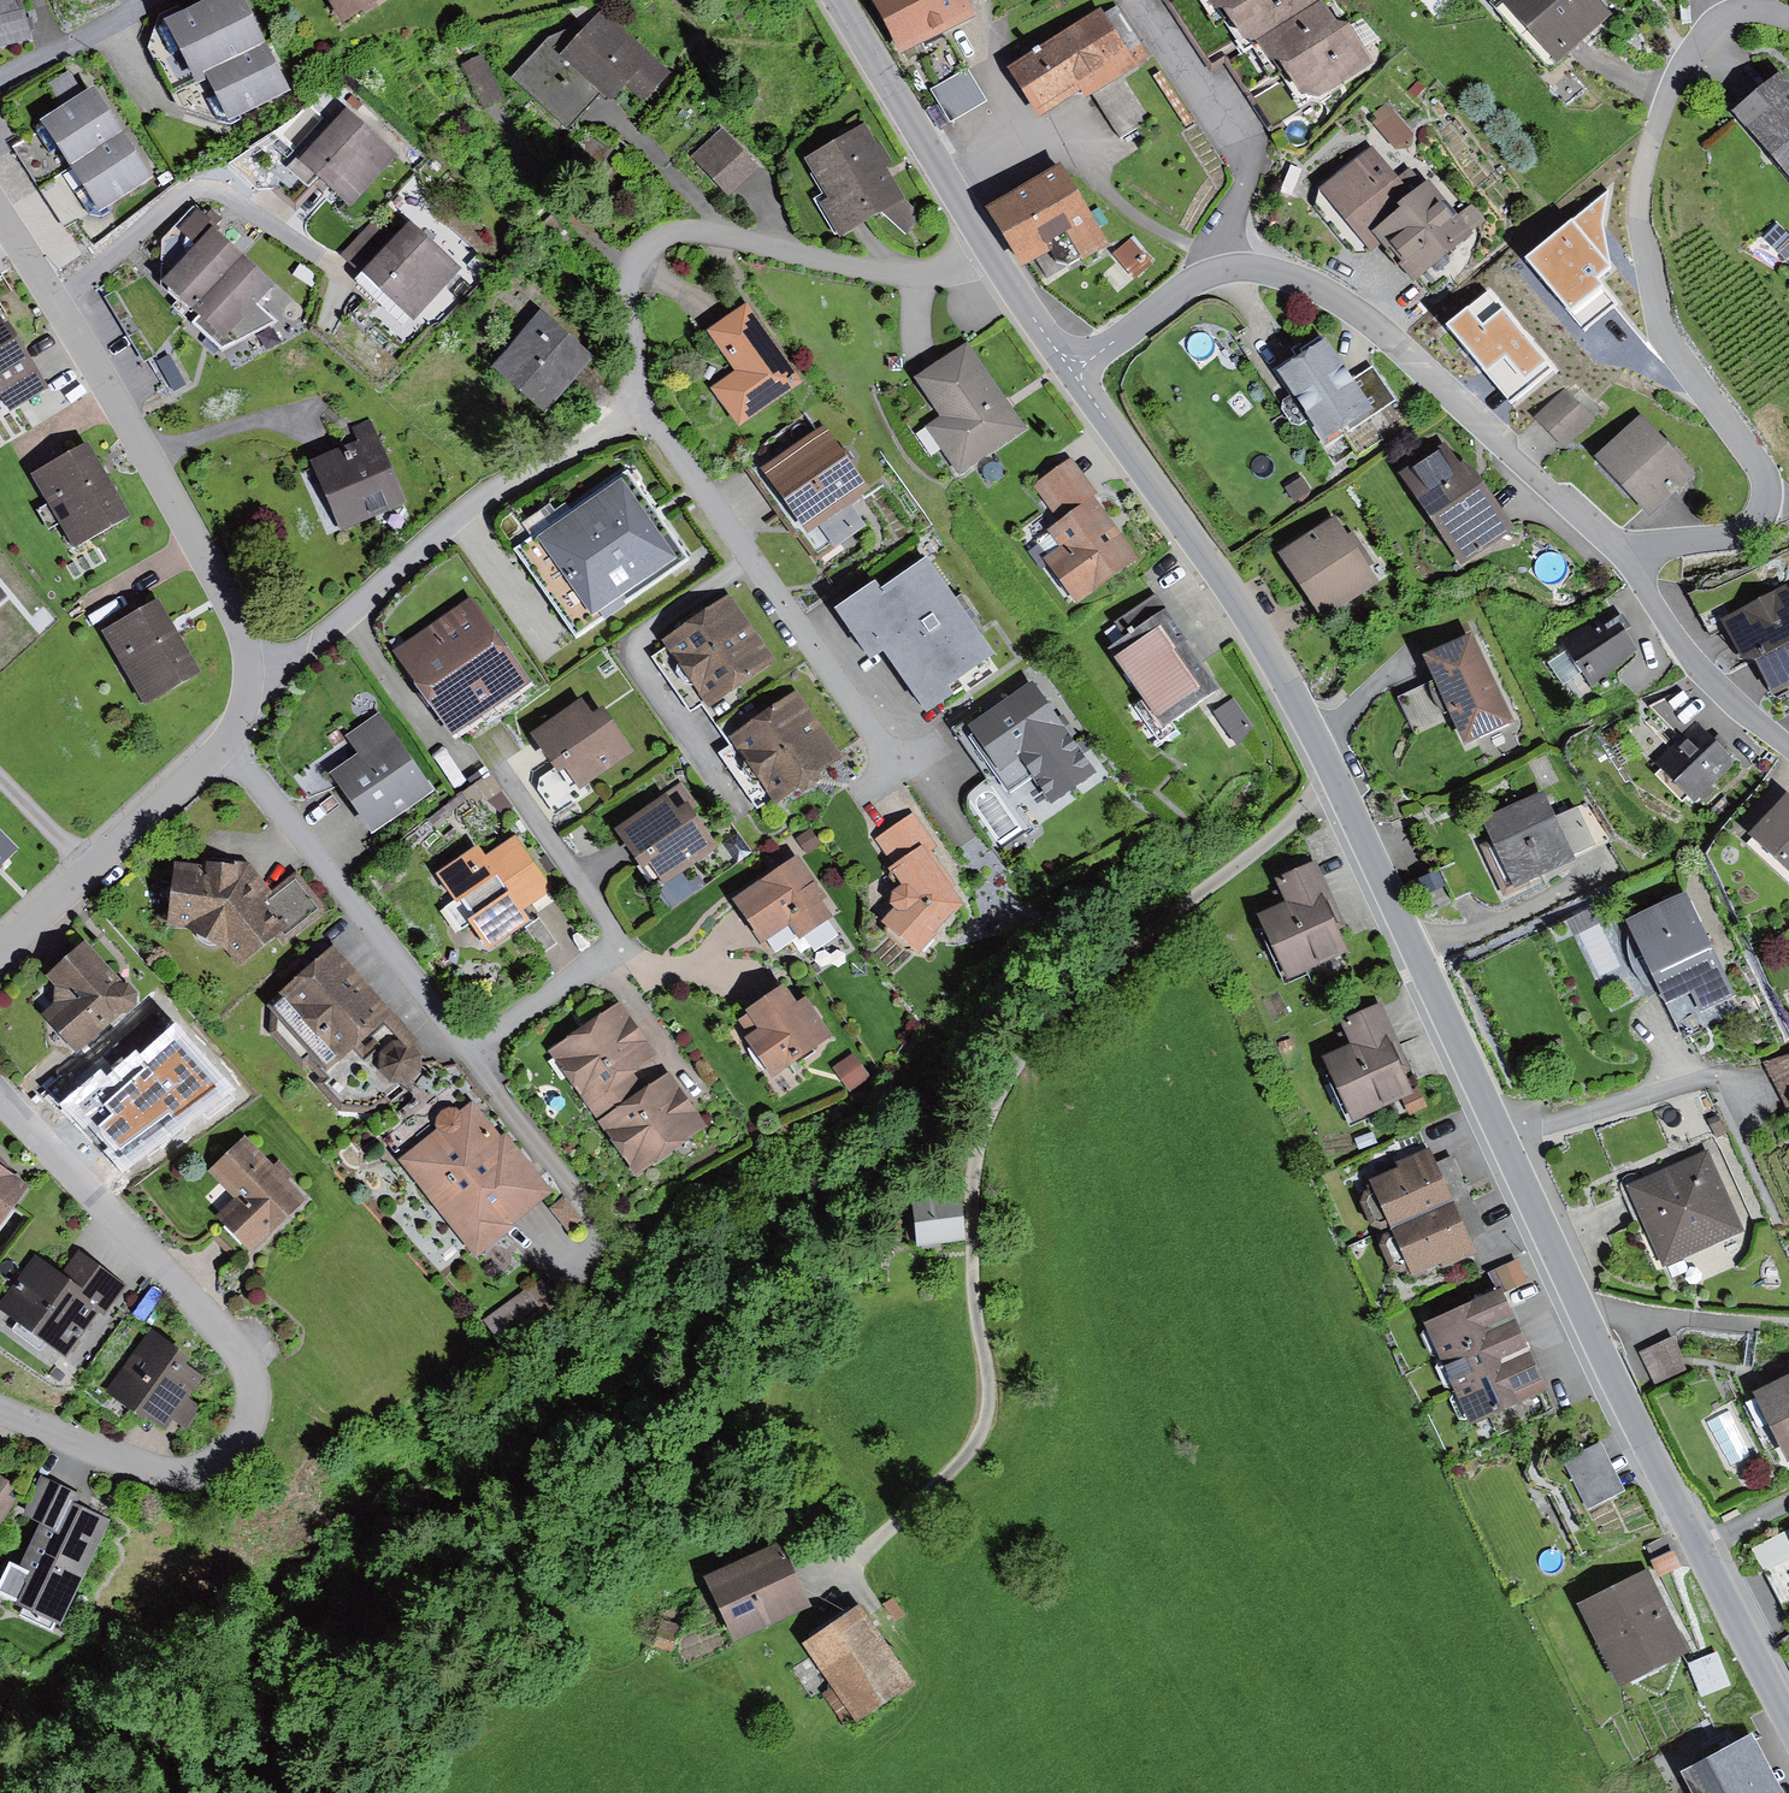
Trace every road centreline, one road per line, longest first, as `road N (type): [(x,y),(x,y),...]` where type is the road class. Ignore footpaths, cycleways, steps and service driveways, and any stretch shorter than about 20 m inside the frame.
road 1 (tertiary): [(1330,777),(1580,1317),(1788,1722)]
road 2 (residential): [(806,1577),(867,1553),(983,1430),(988,1394),(975,1285),(974,1180),(986,1130),(1022,1063),(1091,984),(1278,834),(1330,777)]
road 3 (residential): [(1620,552),(1726,537),(1747,527),(1765,502),(1756,462),(1665,334),(1640,208),(1653,139),(1687,52),(1728,12),(1788,19)]
road 4 (residential): [(223,745),(473,1043),(601,959),(613,942),(607,921),(506,778)]
road 5 (residential): [(0,1096),(243,1354),(256,1401),(227,1461),(187,1473),(139,1464),(0,1407)]
road 6 (residential): [(1068,369),(1208,274),(1273,269),(1325,291),(1386,335),(1620,552)]
road 7 (residential): [(987,245),(915,276),(855,269),(717,230),(663,235),(637,256),(627,284),(645,411)]
road 8 (residential): [(0,218),(197,543),(248,642),(250,677)]
road 9 (tertiary): [(1068,369),(1218,568),(1330,777)]
road 10 (residential): [(250,677),(301,651),(477,500),(645,411)]
road 11 (residential): [(645,411),(895,763)]
road 12 (tertiary): [(840,0),(987,245)]
road 13 (residential): [(1620,552),(1688,657),(1788,750)]
road 14 (residential): [(223,745),(87,870)]
road 15 (tertiary): [(987,245),(1068,369)]
road 16 (residential): [(87,870),(0,781)]

